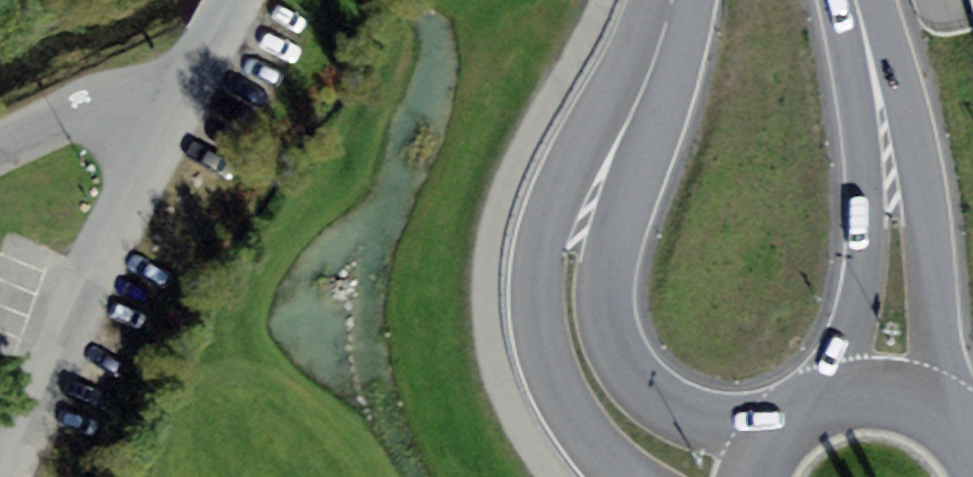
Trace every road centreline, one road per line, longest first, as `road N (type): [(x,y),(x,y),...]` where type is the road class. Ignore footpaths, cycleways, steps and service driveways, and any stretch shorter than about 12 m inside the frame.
road 1 (tertiary): [(686,476),(616,422),(591,383),(569,303),(581,222),(641,99),(675,0)]
road 2 (residential): [(189,79),(14,476)]
road 3 (primary): [(856,0),(878,75),(898,210),(894,399)]
road 4 (residential): [(189,79),(0,163)]
road 5 (primary): [(894,399),(854,398),(816,410),(784,433),(757,476)]

